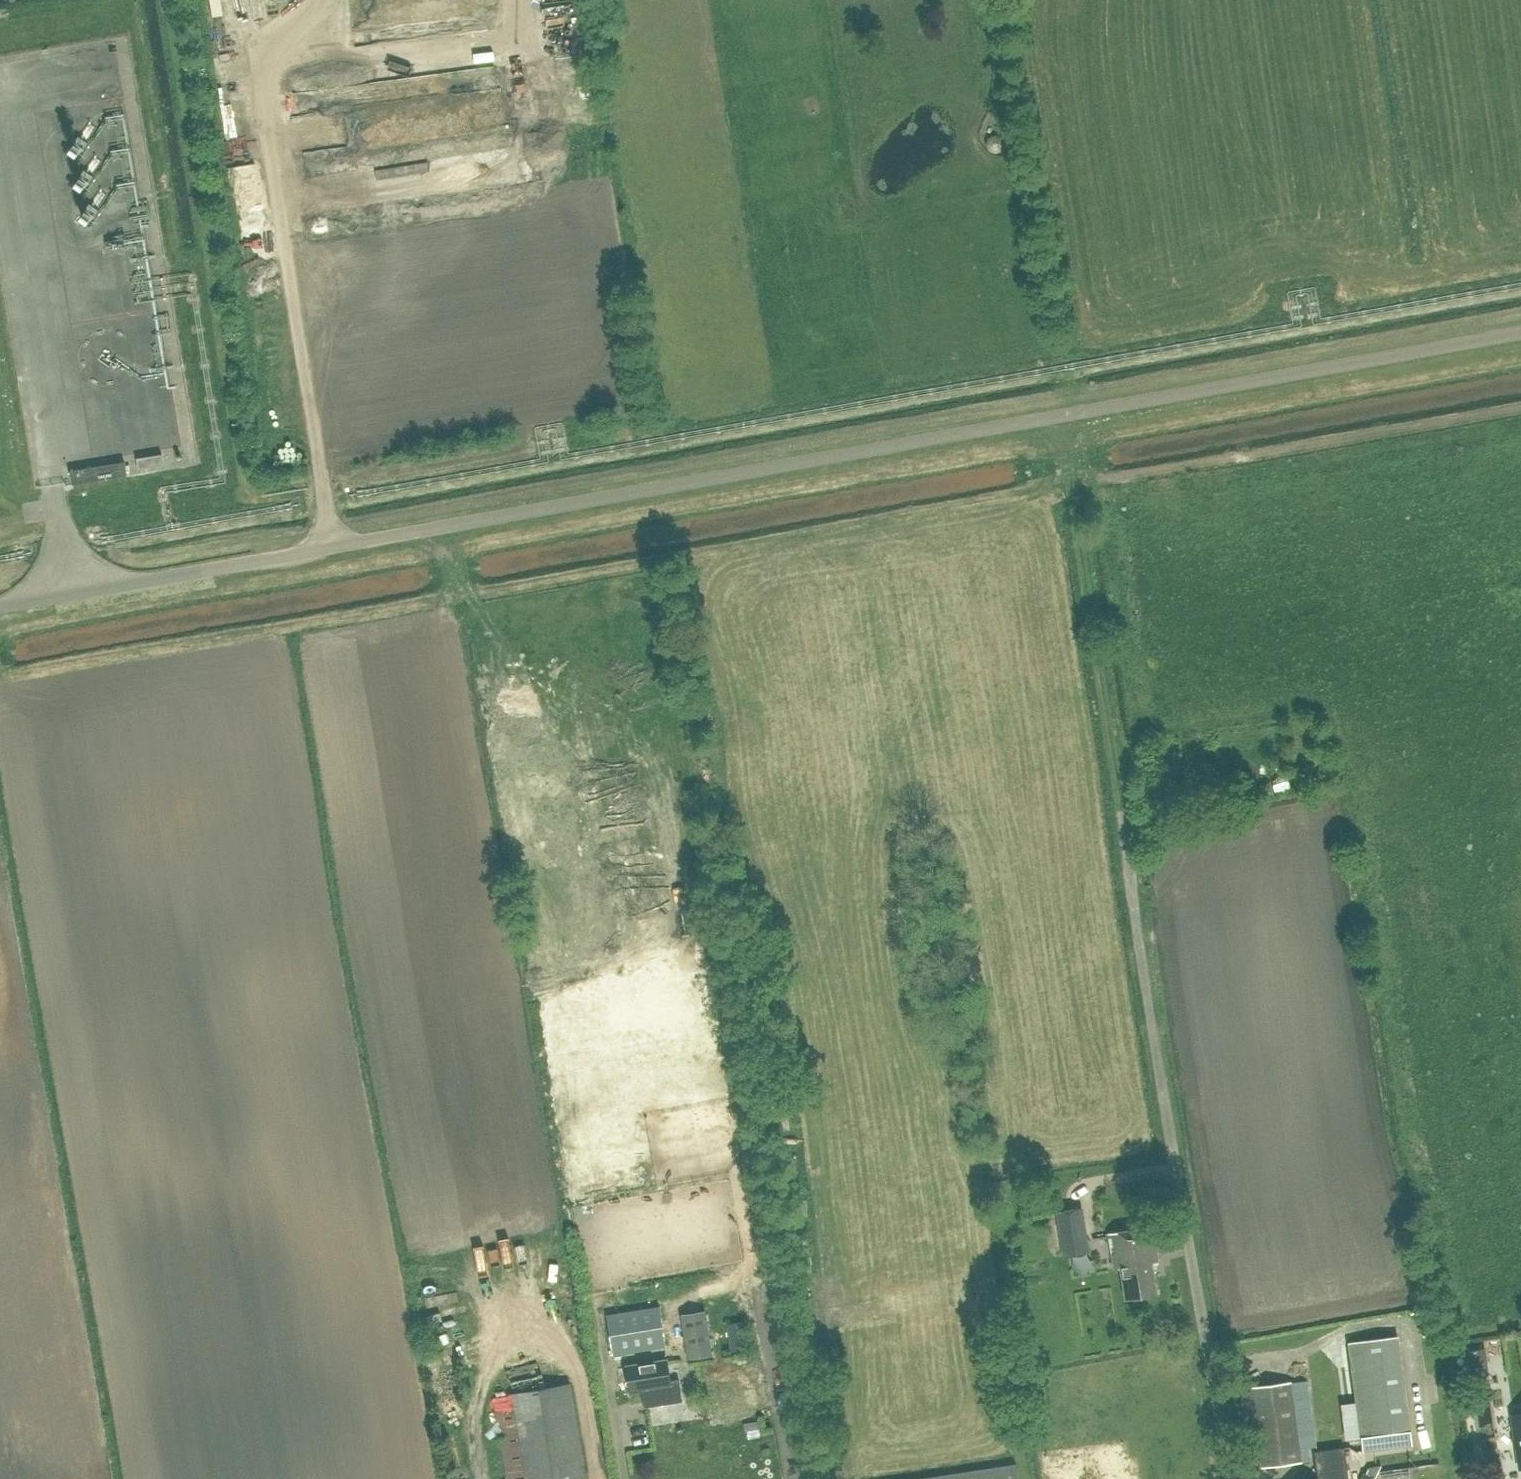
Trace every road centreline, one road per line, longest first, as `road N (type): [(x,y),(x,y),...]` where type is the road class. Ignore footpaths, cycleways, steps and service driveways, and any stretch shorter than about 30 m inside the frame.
road 1 (unclassified): [(0,604),(1520,332)]
road 2 (unclassified): [(1231,1478),(1126,856)]
road 3 (track): [(1126,856),(1057,414)]

